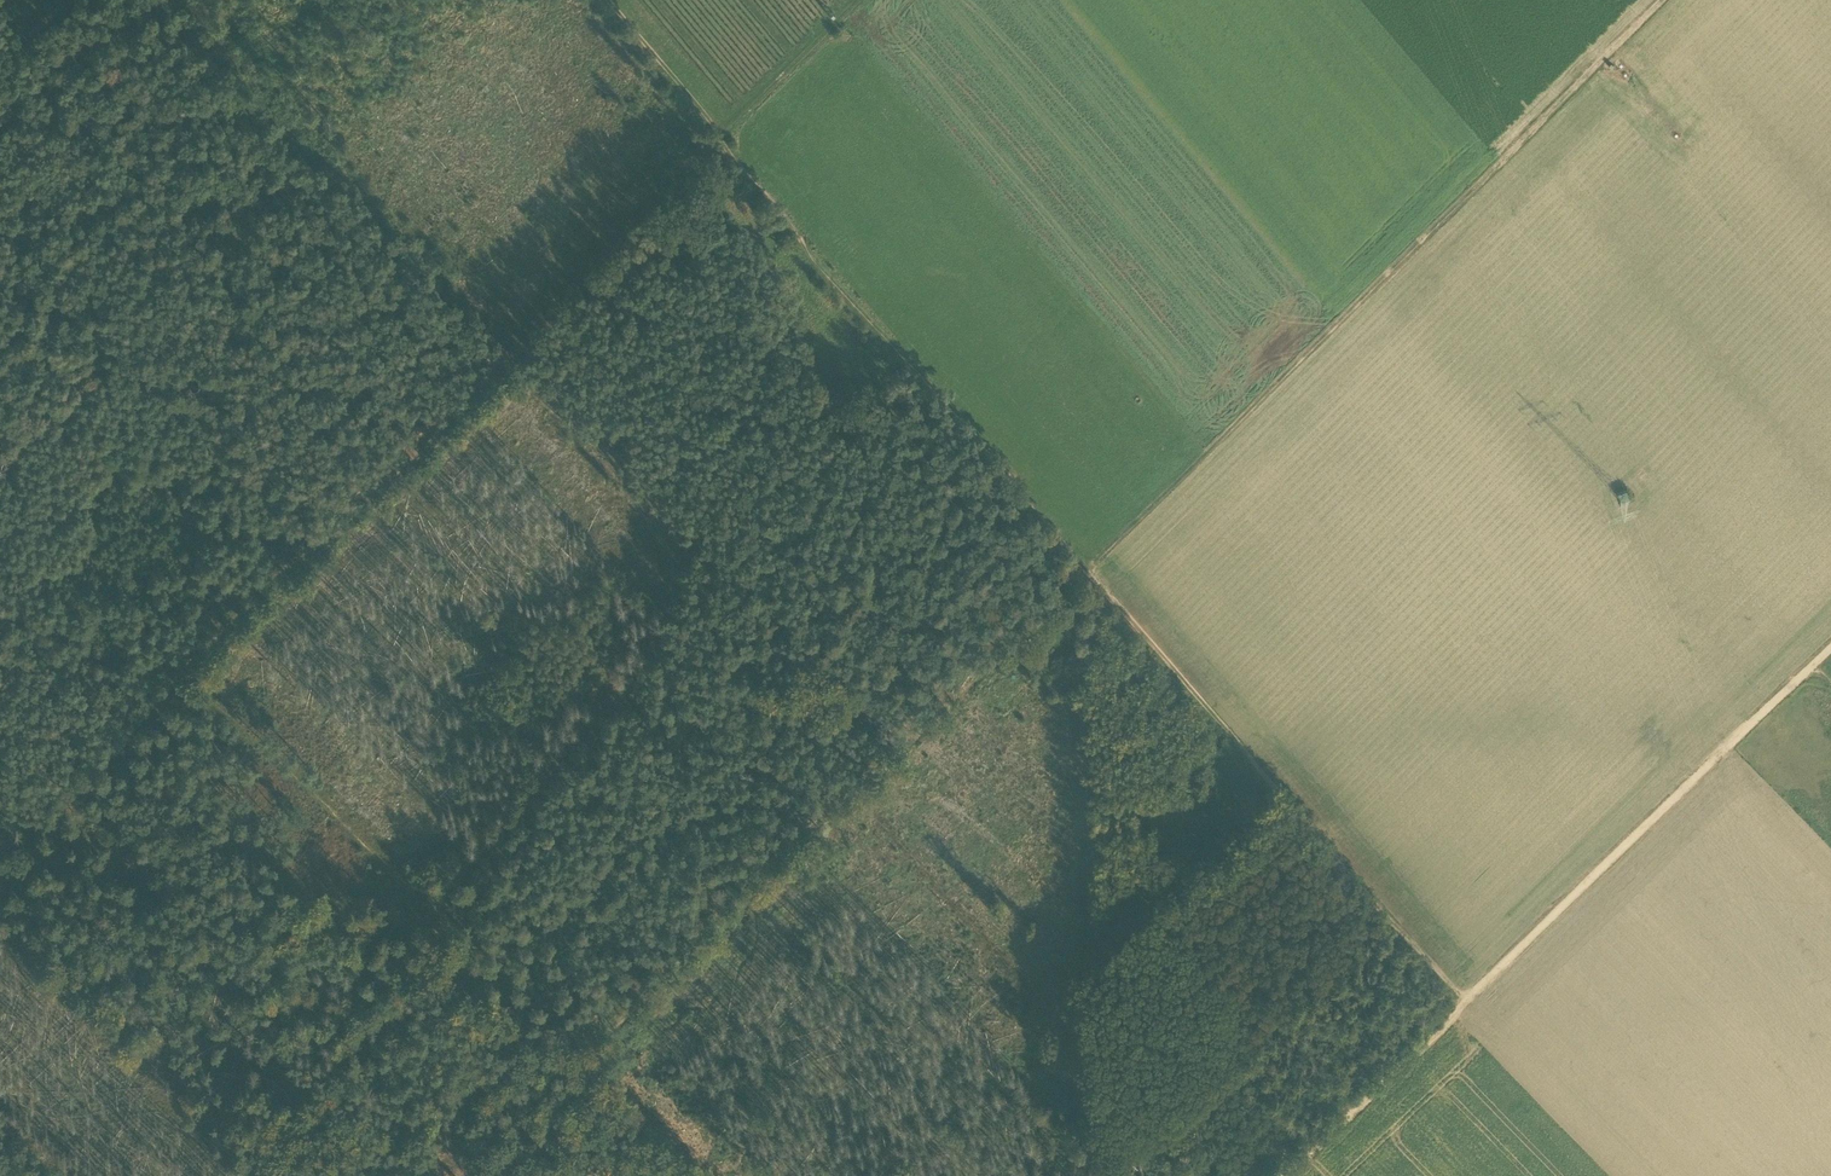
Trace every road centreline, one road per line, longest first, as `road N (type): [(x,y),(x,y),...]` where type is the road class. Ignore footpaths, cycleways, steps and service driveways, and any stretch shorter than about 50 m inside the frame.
road 1 (track): [(475,1175),(996,672),(1087,568),(1659,0)]
road 2 (track): [(599,0),(1461,1003)]
road 3 (track): [(186,675),(719,141)]
road 4 (track): [(1830,663),(1284,1175)]
road 5 (track): [(591,1062),(186,675)]
road 6 (track): [(0,855),(186,675)]
road 7 (track): [(861,0),(719,141)]
road 8 (track): [(591,1062),(703,1175)]

